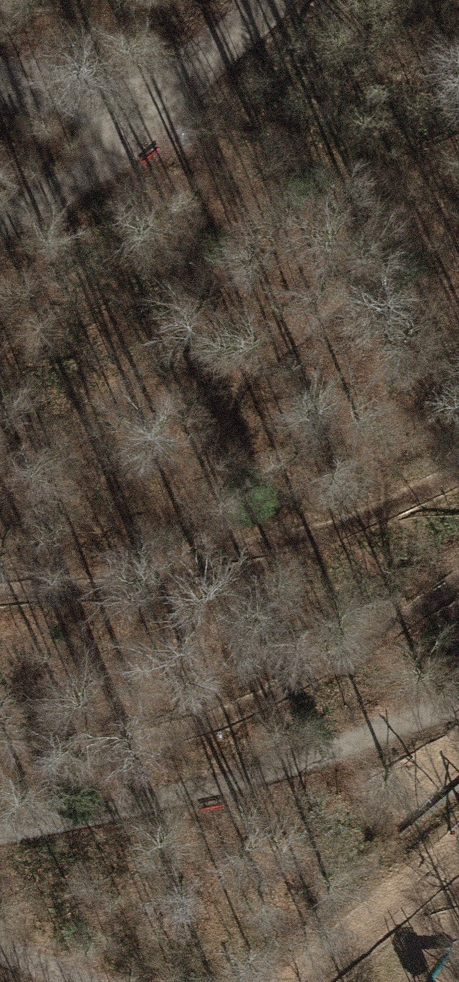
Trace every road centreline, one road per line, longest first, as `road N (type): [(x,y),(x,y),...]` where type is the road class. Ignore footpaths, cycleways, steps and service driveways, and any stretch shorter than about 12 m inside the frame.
road 1 (track): [(0,841),(458,710)]
road 2 (unclassified): [(0,92),(144,101),(231,58),(285,0)]
road 3 (track): [(0,212),(33,196),(144,101)]
road 4 (track): [(130,981),(0,936)]

